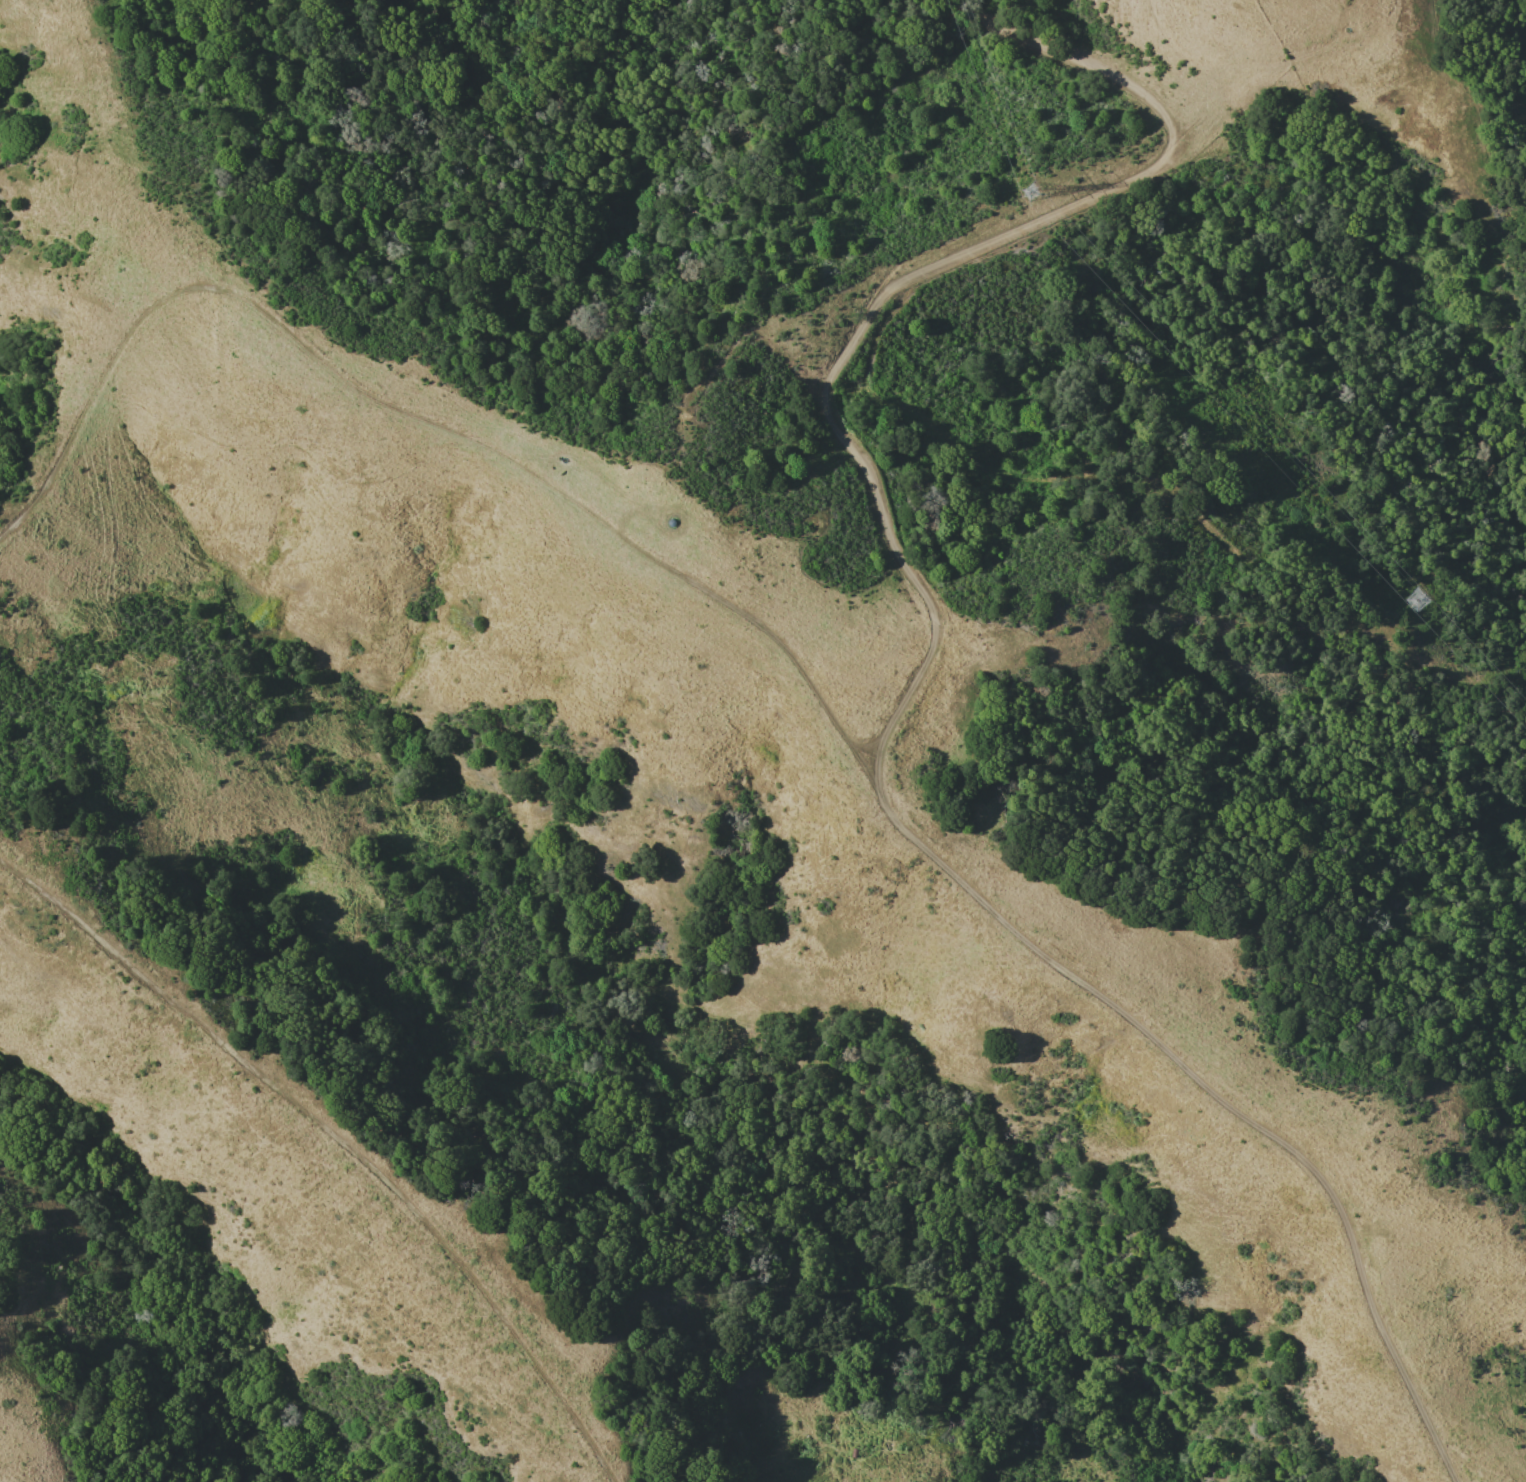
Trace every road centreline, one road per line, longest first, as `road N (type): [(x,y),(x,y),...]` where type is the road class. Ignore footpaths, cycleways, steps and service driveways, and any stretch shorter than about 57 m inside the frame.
road 1 (track): [(961,0),(1021,41),(1161,108),(1177,137),(1173,160),(889,299),(827,393),(837,436),(869,468),(931,603),(929,659),(883,758),(896,811),(1203,1096),(1321,1184),(1367,1315),(1461,1481)]
road 2 (track): [(0,548),(33,517),(152,304),(212,287),(271,316),(329,375),(506,461),(786,652),(856,755),(883,758)]
road 3 (track): [(618,1481),(455,1249),(362,1153),(0,864)]

